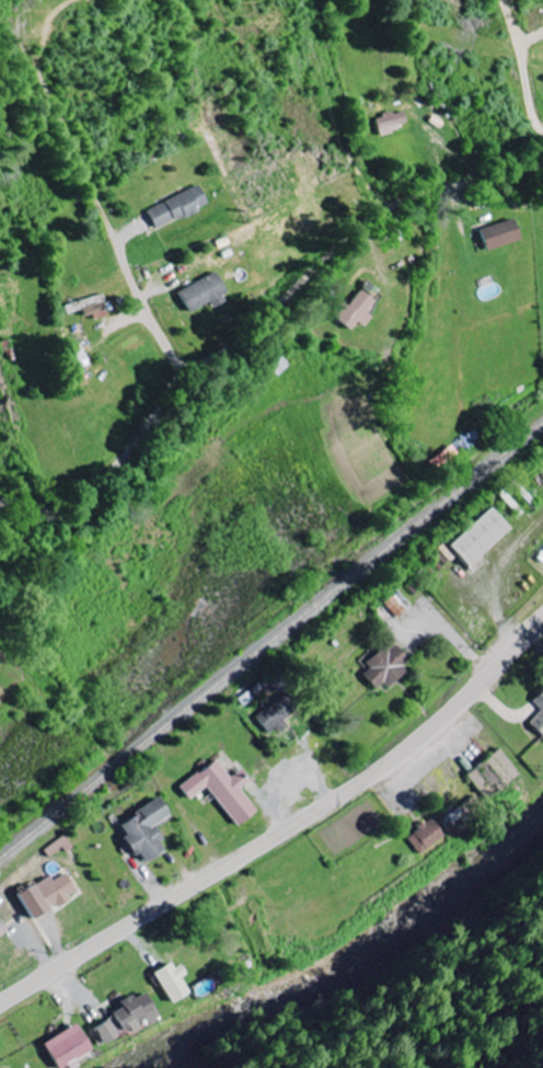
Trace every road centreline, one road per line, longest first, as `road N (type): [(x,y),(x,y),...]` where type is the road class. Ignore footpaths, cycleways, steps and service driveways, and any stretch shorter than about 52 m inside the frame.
road 1 (residential): [(0,506),(54,508),(83,495),(172,388),(253,331),(356,229),(423,198),(542,163)]
road 2 (secondary): [(542,622),(363,783),(0,1005)]

